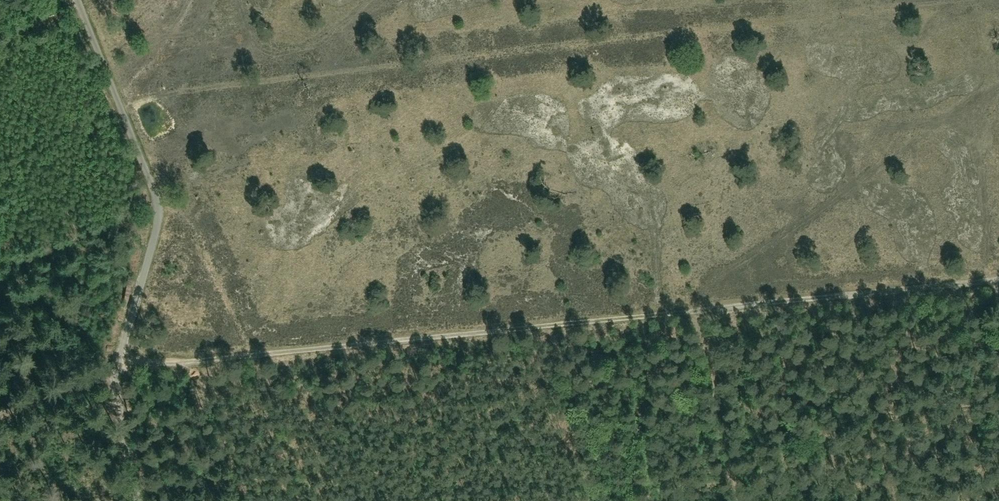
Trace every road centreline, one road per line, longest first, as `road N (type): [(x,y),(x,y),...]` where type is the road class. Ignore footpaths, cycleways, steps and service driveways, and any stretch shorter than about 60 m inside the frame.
road 1 (track): [(0,415),(118,368),(703,310)]
road 2 (unclassified): [(138,500),(118,368),(151,256),(157,200),(77,0)]
road 3 (track): [(998,279),(703,310)]

